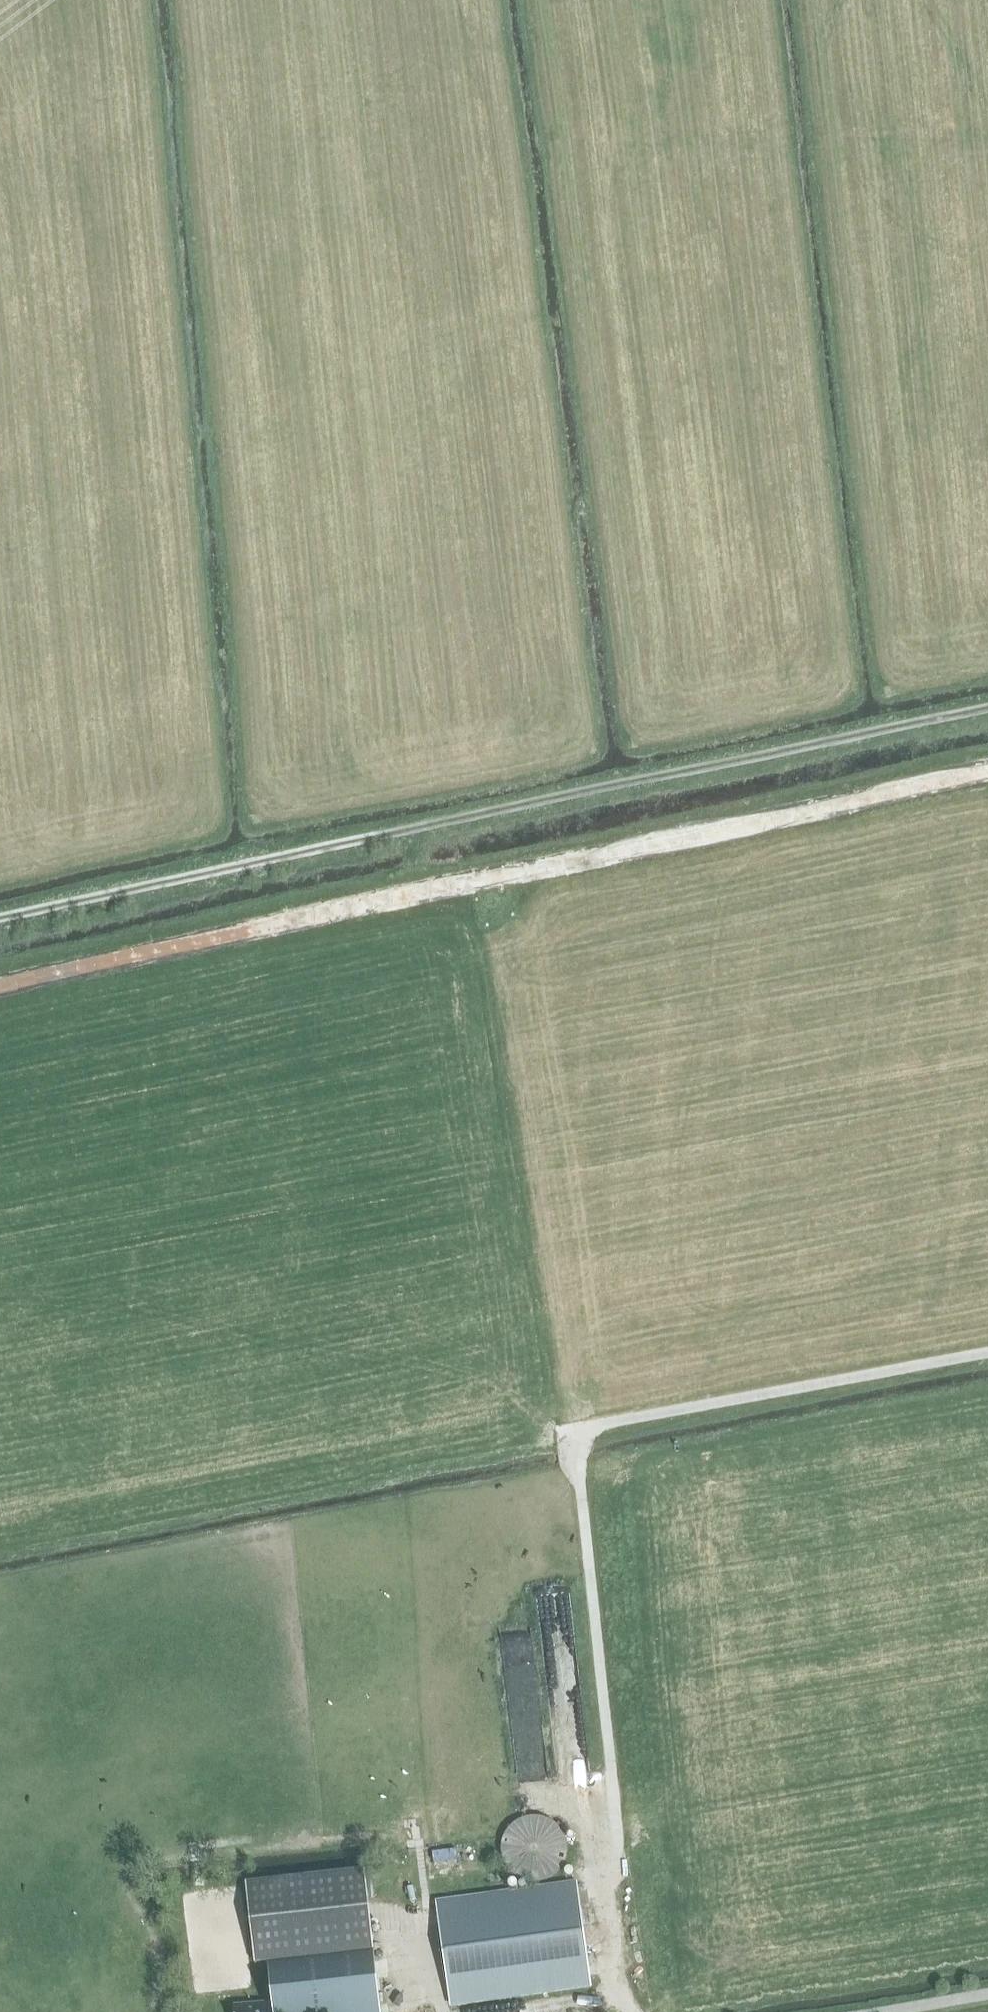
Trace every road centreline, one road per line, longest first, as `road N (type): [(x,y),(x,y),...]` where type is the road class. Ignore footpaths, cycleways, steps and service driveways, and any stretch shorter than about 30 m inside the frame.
road 1 (unclassified): [(0,920),(987,710)]

